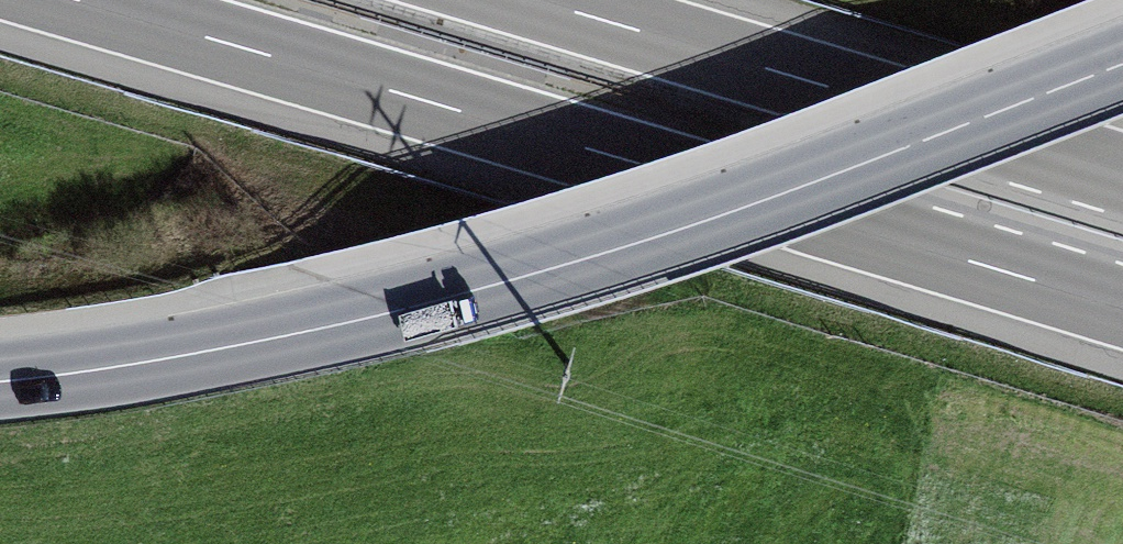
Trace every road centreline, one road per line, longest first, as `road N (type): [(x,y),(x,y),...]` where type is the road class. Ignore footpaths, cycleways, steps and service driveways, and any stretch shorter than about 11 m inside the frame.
road 1 (secondary): [(0,381),(275,337),(552,268),(792,191),(1122,64)]
road 2 (motorway): [(70,0),(1122,311)]
road 3 (motorway): [(1122,172),(541,0)]

